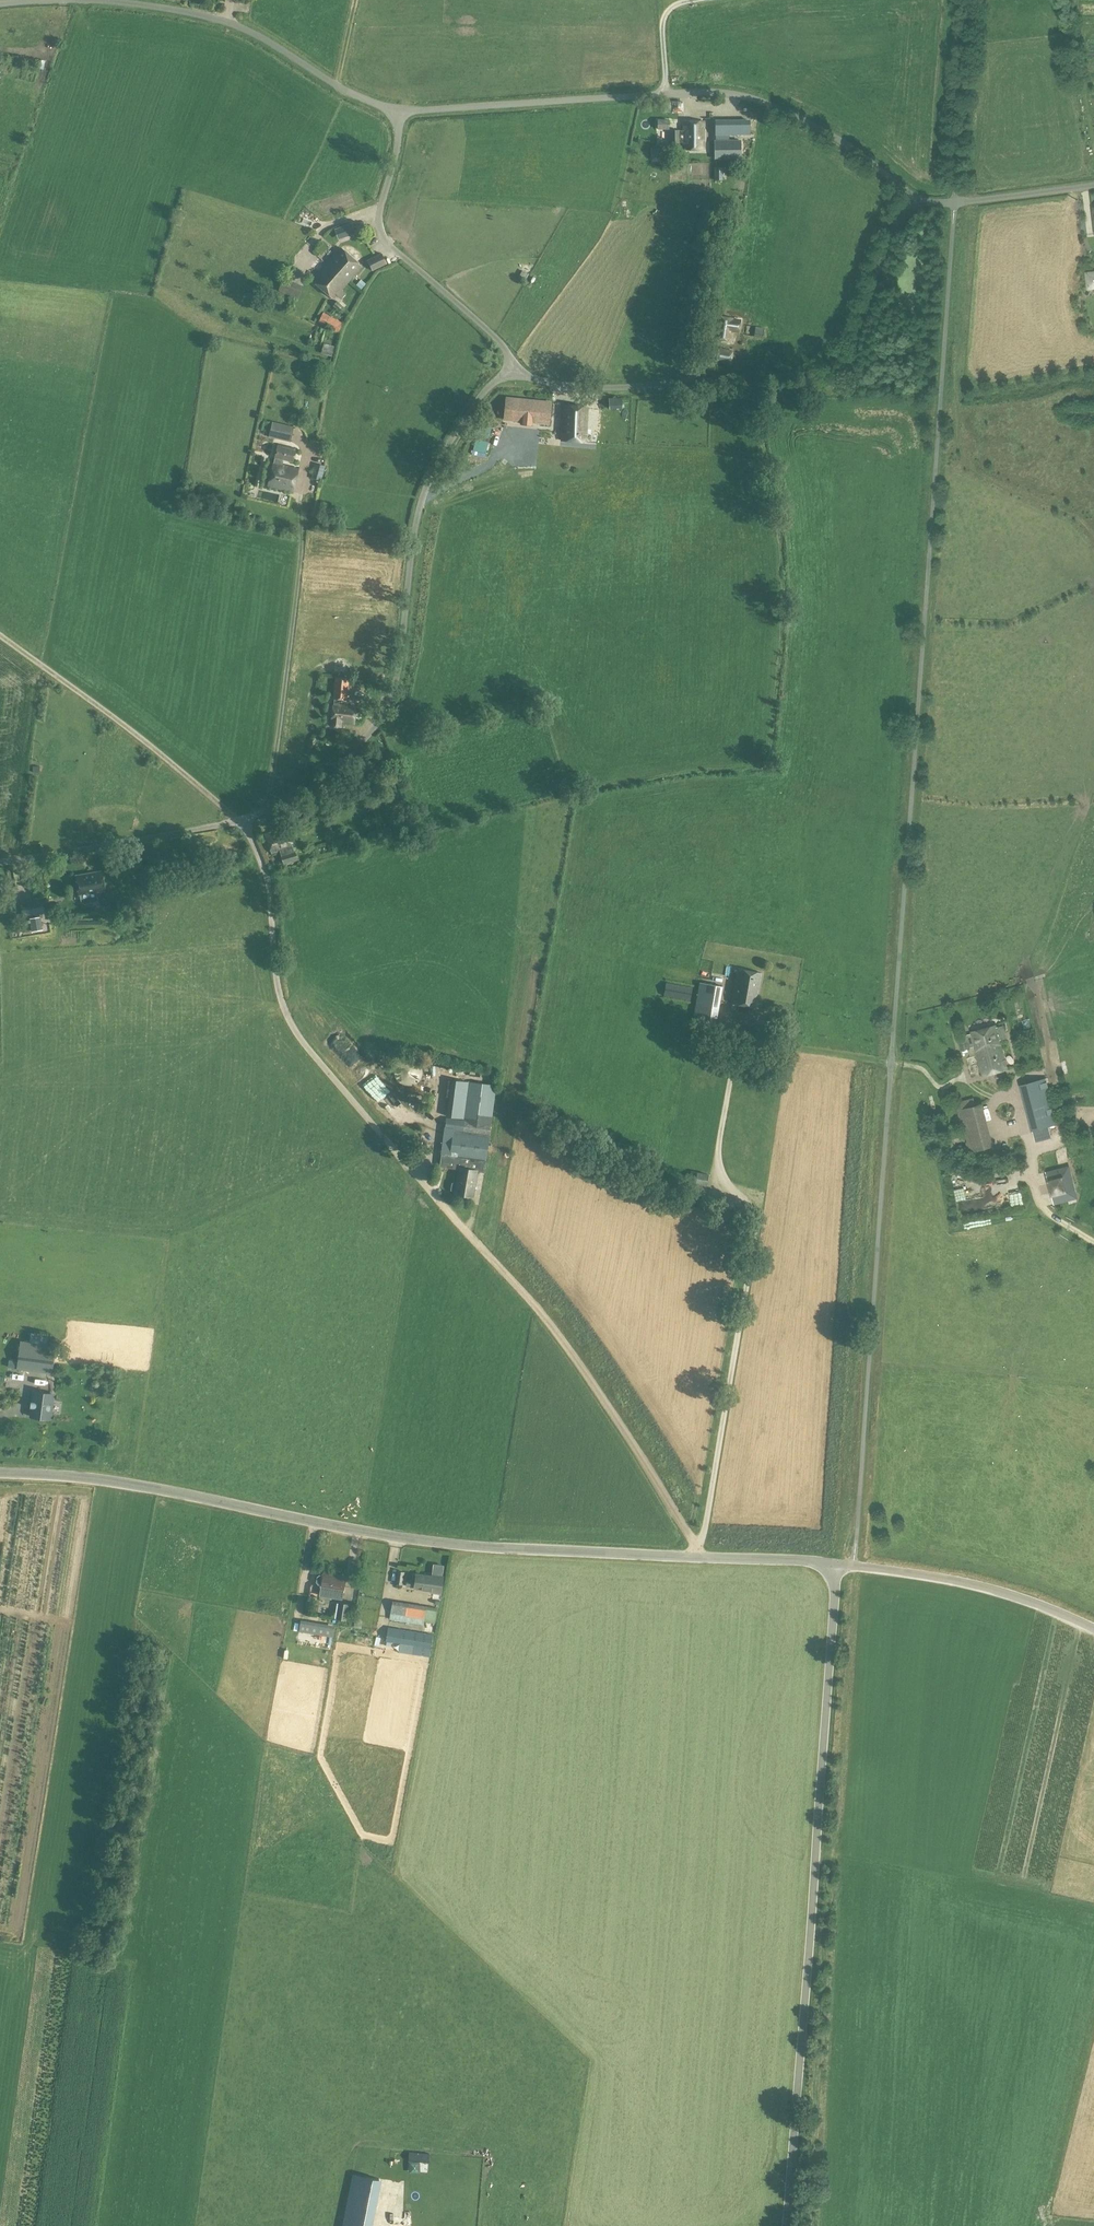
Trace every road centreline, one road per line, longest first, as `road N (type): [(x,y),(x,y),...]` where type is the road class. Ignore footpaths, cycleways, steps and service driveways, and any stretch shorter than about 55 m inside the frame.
road 1 (unclassified): [(698,1547),(560,1338),(292,1025),(277,983),(267,879),(239,822)]
road 2 (tertiary): [(698,1558),(432,1542),(132,1485),(0,1473)]
road 3 (unclassified): [(786,2225),(836,1563)]
road 4 (unclassified): [(239,822),(313,779),(379,716),(397,674),(414,535),(443,460),(512,371)]
road 5 (unclassified): [(919,200),(843,145),(727,95),(398,113)]
road 6 (unclassified): [(737,1038),(713,1183),(722,1198),(751,1215),(754,1238),(698,1547)]
road 7 (unclassified): [(512,371),(561,389),(815,388),(853,359),(888,249),(919,200)]
road 8 (unclassified): [(398,113),(341,91),(243,32),(198,16),(86,0)]
road 9 (unclassified): [(512,371),(498,335),(377,232),(398,113)]
road 10 (unclassified): [(0,634),(239,822)]
road 11 (tertiary): [(1093,1628),(979,1585),(853,1565)]
road 12 (unclassified): [(0,863),(239,822)]
road 13 (track): [(737,1038),(916,1065),(939,1089)]
road 14 (unclassified): [(1093,186),(919,200)]
road 15 (tertiary): [(836,1563),(698,1558)]

